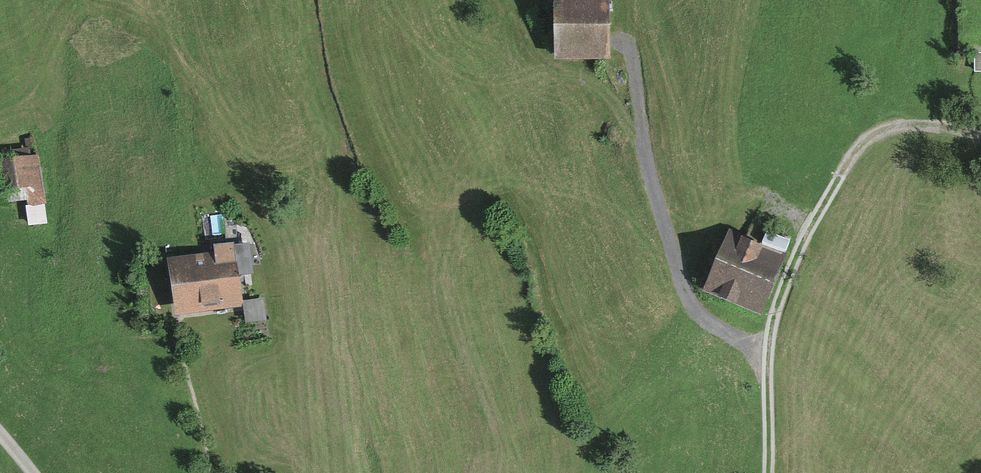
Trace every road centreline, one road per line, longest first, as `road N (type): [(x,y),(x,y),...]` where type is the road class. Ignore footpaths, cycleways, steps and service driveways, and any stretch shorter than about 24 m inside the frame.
road 1 (track): [(768,472),(775,320),(791,260),(830,180),(891,123),(925,118),(980,132)]
road 2 (track): [(630,42),(651,172),(687,290),(719,331),(770,354)]
road 3 (track): [(207,472),(184,348)]

